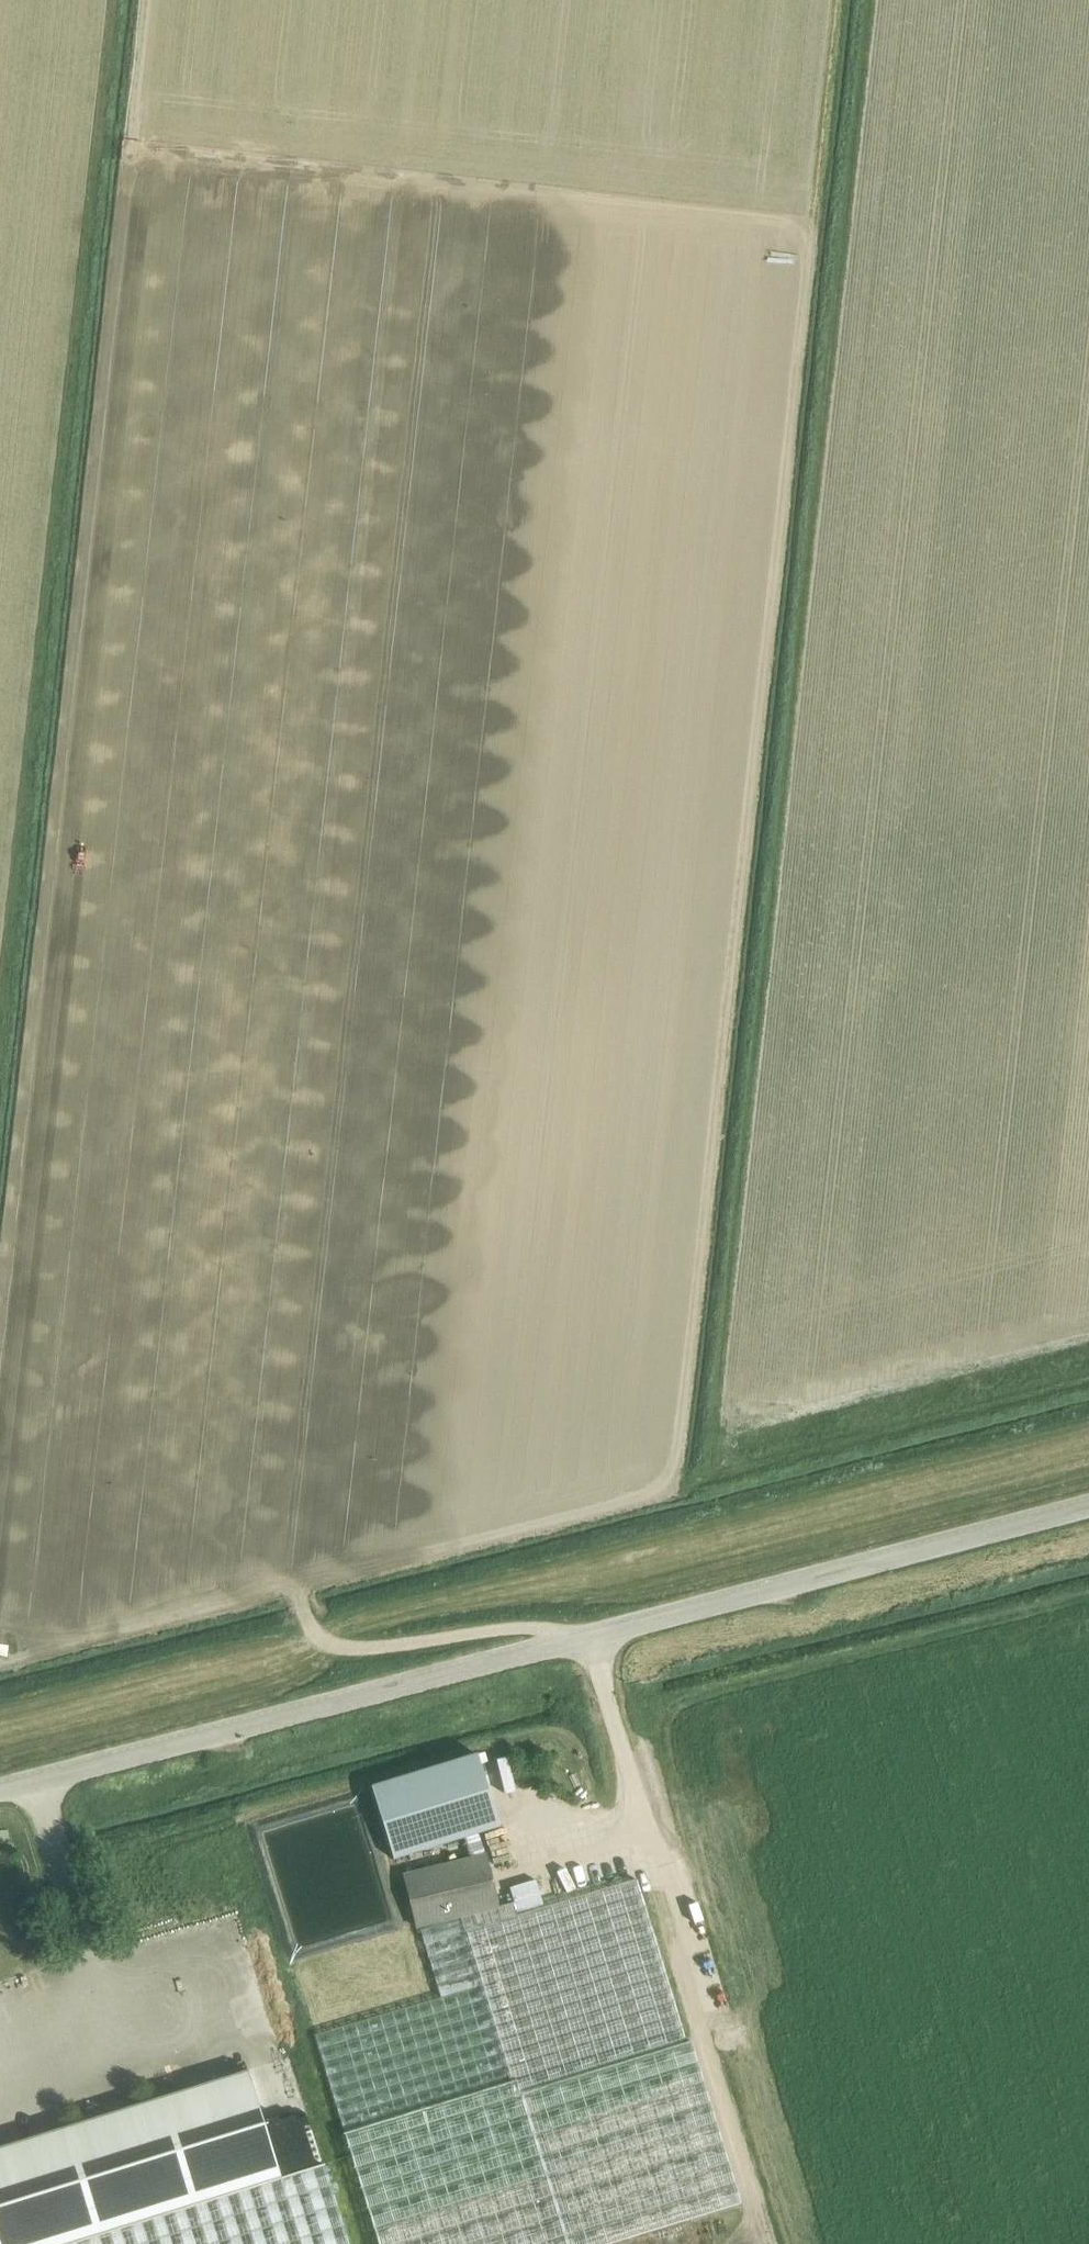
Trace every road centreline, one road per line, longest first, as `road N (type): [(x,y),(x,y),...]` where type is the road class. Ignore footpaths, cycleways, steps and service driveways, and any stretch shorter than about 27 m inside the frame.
road 1 (tertiary): [(0,1788),(1088,1505)]

